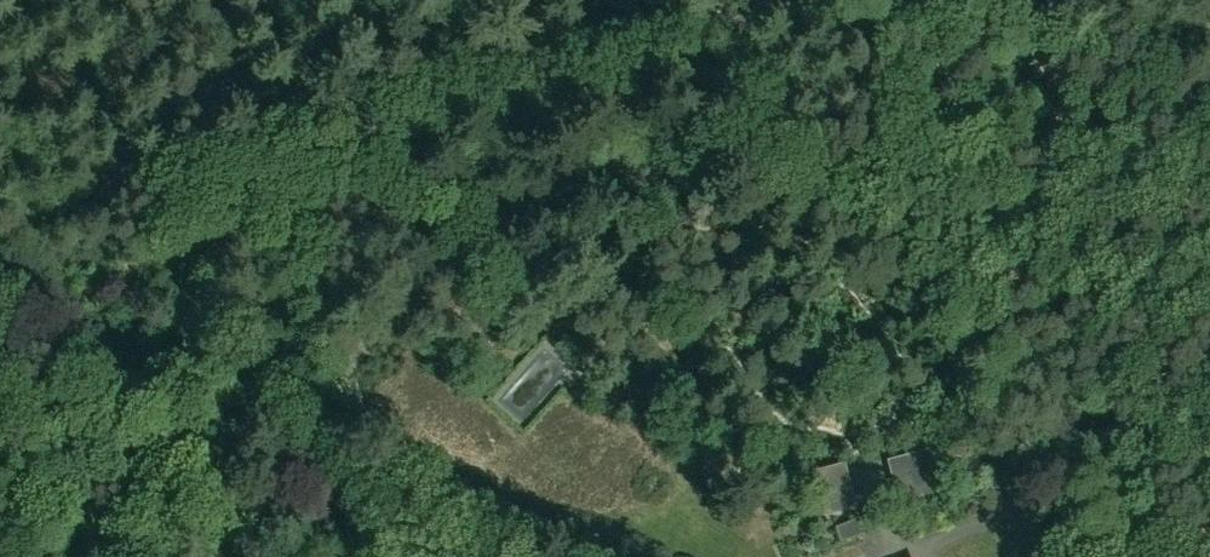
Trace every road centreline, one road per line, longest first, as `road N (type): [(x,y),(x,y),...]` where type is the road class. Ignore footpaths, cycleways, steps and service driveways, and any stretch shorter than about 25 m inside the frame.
road 1 (track): [(228,556),(328,388),(382,318),(457,244),(531,205),(594,184),(687,168),(777,172),(869,203),(934,300),(1035,556)]
road 2 (track): [(0,233),(566,32),(786,0)]
road 3 (track): [(1013,508),(928,543),(892,536),(870,479)]

